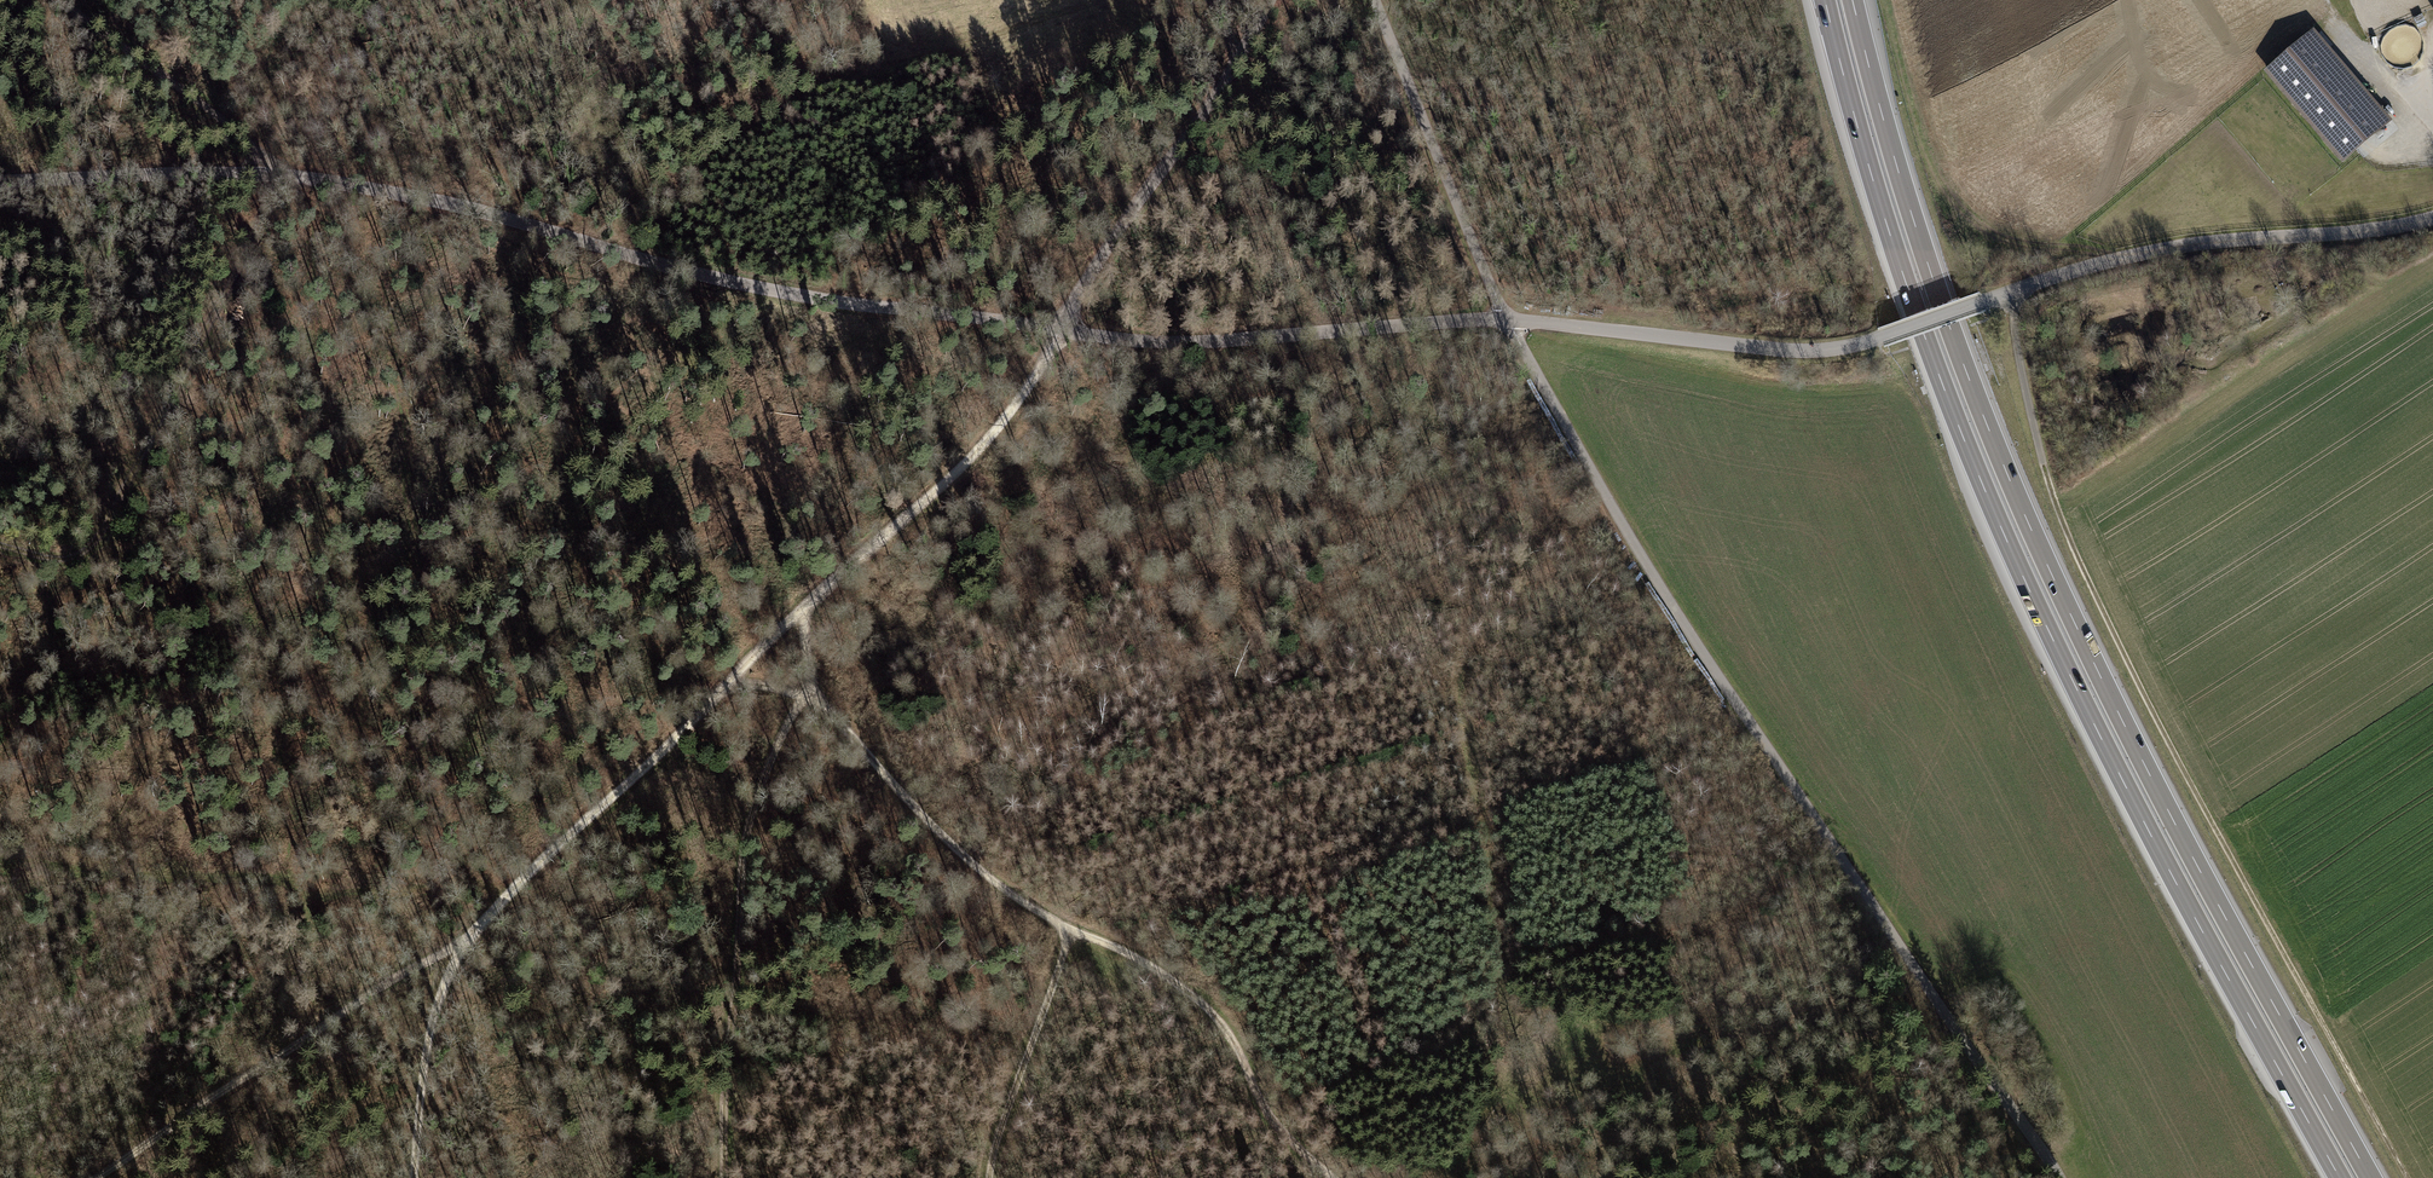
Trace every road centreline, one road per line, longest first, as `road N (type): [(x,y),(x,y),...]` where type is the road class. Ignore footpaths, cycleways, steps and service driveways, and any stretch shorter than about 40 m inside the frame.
road 1 (motorway): [(2371,1177),(2187,845),(2006,471),(1912,217),(1853,0)]
road 2 (motorway): [(1824,0),(1903,277),(1981,483),(2095,728),(2339,1177)]
road 3 (unclassified): [(413,1177),(428,1039),(461,942),(657,764),(807,602),(969,462),(1059,333)]
road 4 (unclassified): [(1059,333),(831,302),(670,267),(465,208),(298,174),(0,185)]
road 5 (unclassified): [(2056,1177),(1652,577),(1505,319)]
road 6 (unclassified): [(2432,216),(2127,256),(1880,337),(1798,350),(1505,319)]
road 7 (track): [(60,0),(298,174),(196,339),(99,535),(79,554),(50,559),(0,545)]
road 8 (track): [(807,702),(783,736),(746,858),(723,1177)]
road 9 (unclassified): [(1505,319),(1144,343),(1059,333)]
road 10 (track): [(96,1177),(347,1007),(461,942)]
road 11 (track): [(1889,0),(1922,138),(1946,191),(1992,232),(2032,249),(2127,256)]
road 12 (unclassified): [(1059,333),(1279,0)]
road 13 (track): [(1072,930),(1144,963),(1211,1013),(1293,1145),(1332,1177)]
road 14 (track): [(1072,930),(1019,903),(961,853),(832,714),(807,702)]
road 15 (unclassified): [(1505,319),(1377,0)]
road 16 (track): [(991,1177),(992,1154),(1072,930)]
road 17 (track): [(2432,120),(2331,8)]

